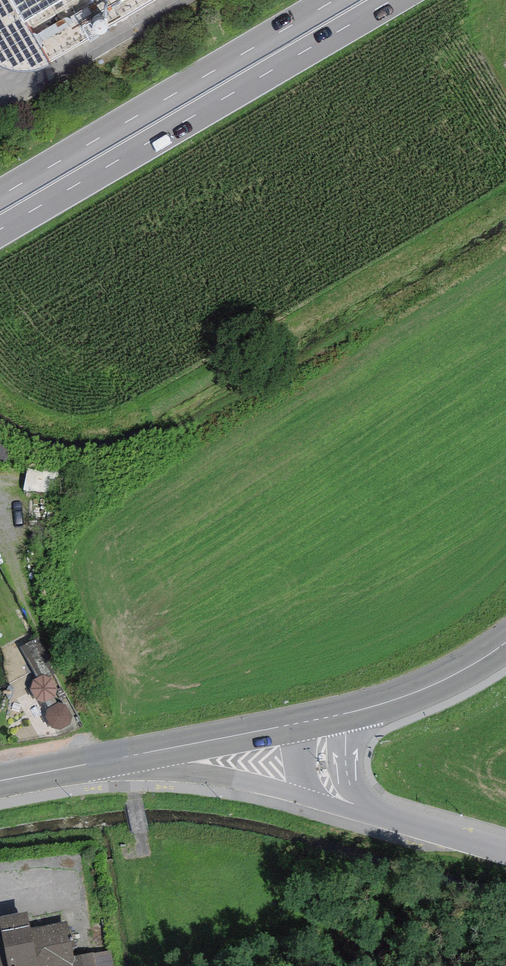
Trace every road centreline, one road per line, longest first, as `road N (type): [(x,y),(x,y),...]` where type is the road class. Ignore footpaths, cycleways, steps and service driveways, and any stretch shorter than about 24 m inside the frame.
road 1 (primary): [(0,233),(395,0)]
road 2 (primary): [(333,0),(0,196)]
road 3 (unclassified): [(103,758),(168,761),(307,789)]
road 4 (tertiary): [(103,758),(297,724)]
road 5 (tertiary): [(345,713),(415,691),(505,645)]
road 6 (unclassified): [(357,805),(505,850)]

